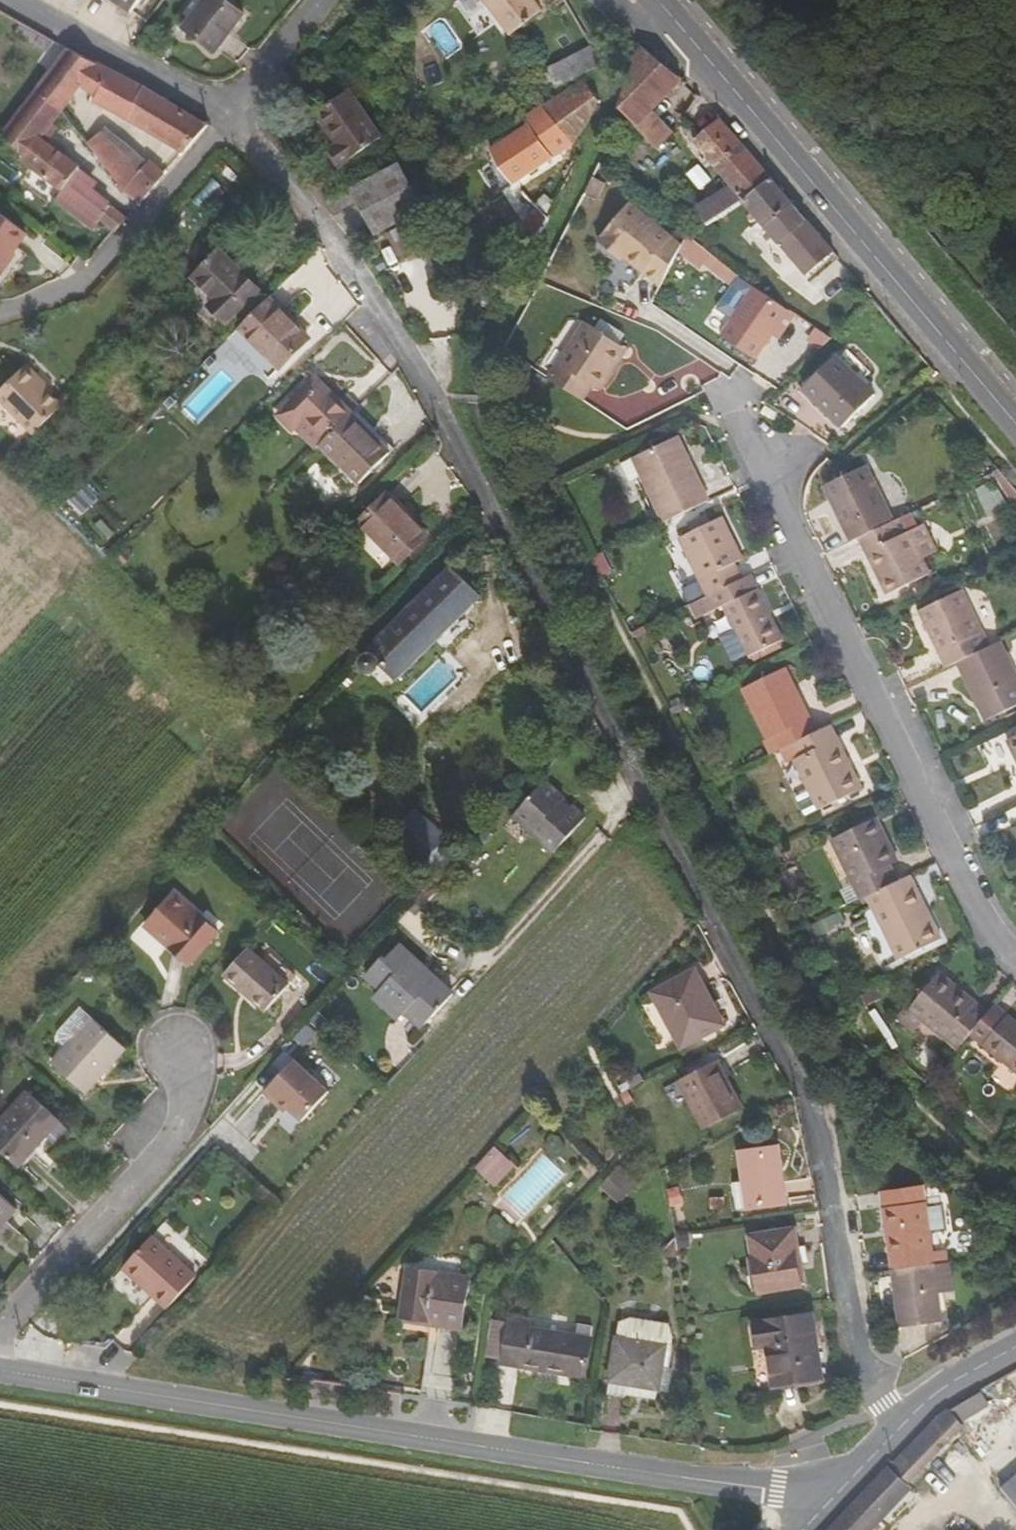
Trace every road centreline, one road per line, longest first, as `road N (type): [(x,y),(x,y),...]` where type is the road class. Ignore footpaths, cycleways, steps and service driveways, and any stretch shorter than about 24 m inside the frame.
road 1 (residential): [(893,1427),(862,1357),(812,1097),(436,395),(320,218),(234,124)]
road 2 (secondary): [(831,1494),(705,1482),(0,1370)]
road 3 (residential): [(740,418),(776,463),(790,517),(860,664),(980,910),(1015,958)]
road 4 (secondary): [(680,29),(1015,423)]
road 5 (residential): [(0,1338),(173,1141),(187,1106),(183,1058)]
road 6 (residential): [(234,124),(88,281),(0,314)]
road 7 (residential): [(226,105),(205,103),(19,0)]
road 8 (secondary): [(893,1427),(1015,1350)]
road 9 (residential): [(324,0),(226,105)]

